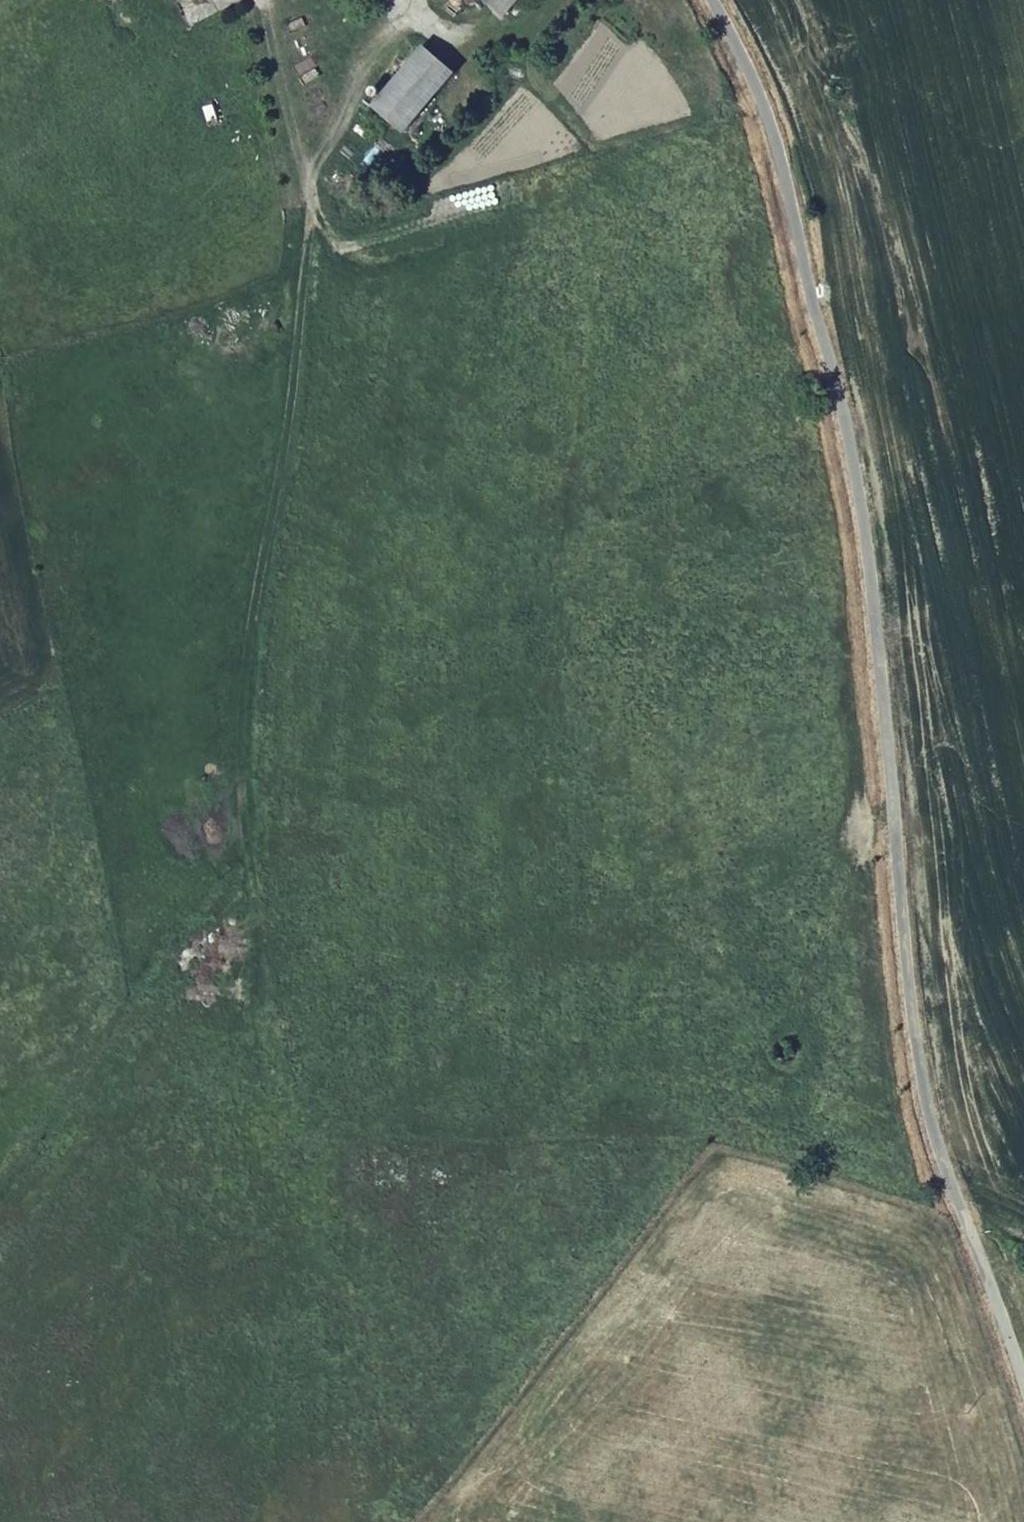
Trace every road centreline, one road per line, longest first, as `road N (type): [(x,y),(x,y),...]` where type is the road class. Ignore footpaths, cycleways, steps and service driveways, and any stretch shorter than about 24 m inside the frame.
road 1 (unclassified): [(715,0),(765,96),(837,391),(866,553),(904,949),(934,1118),(1023,1365)]
road 2 (track): [(262,0),(309,209),(322,225),(349,231),(428,216)]

